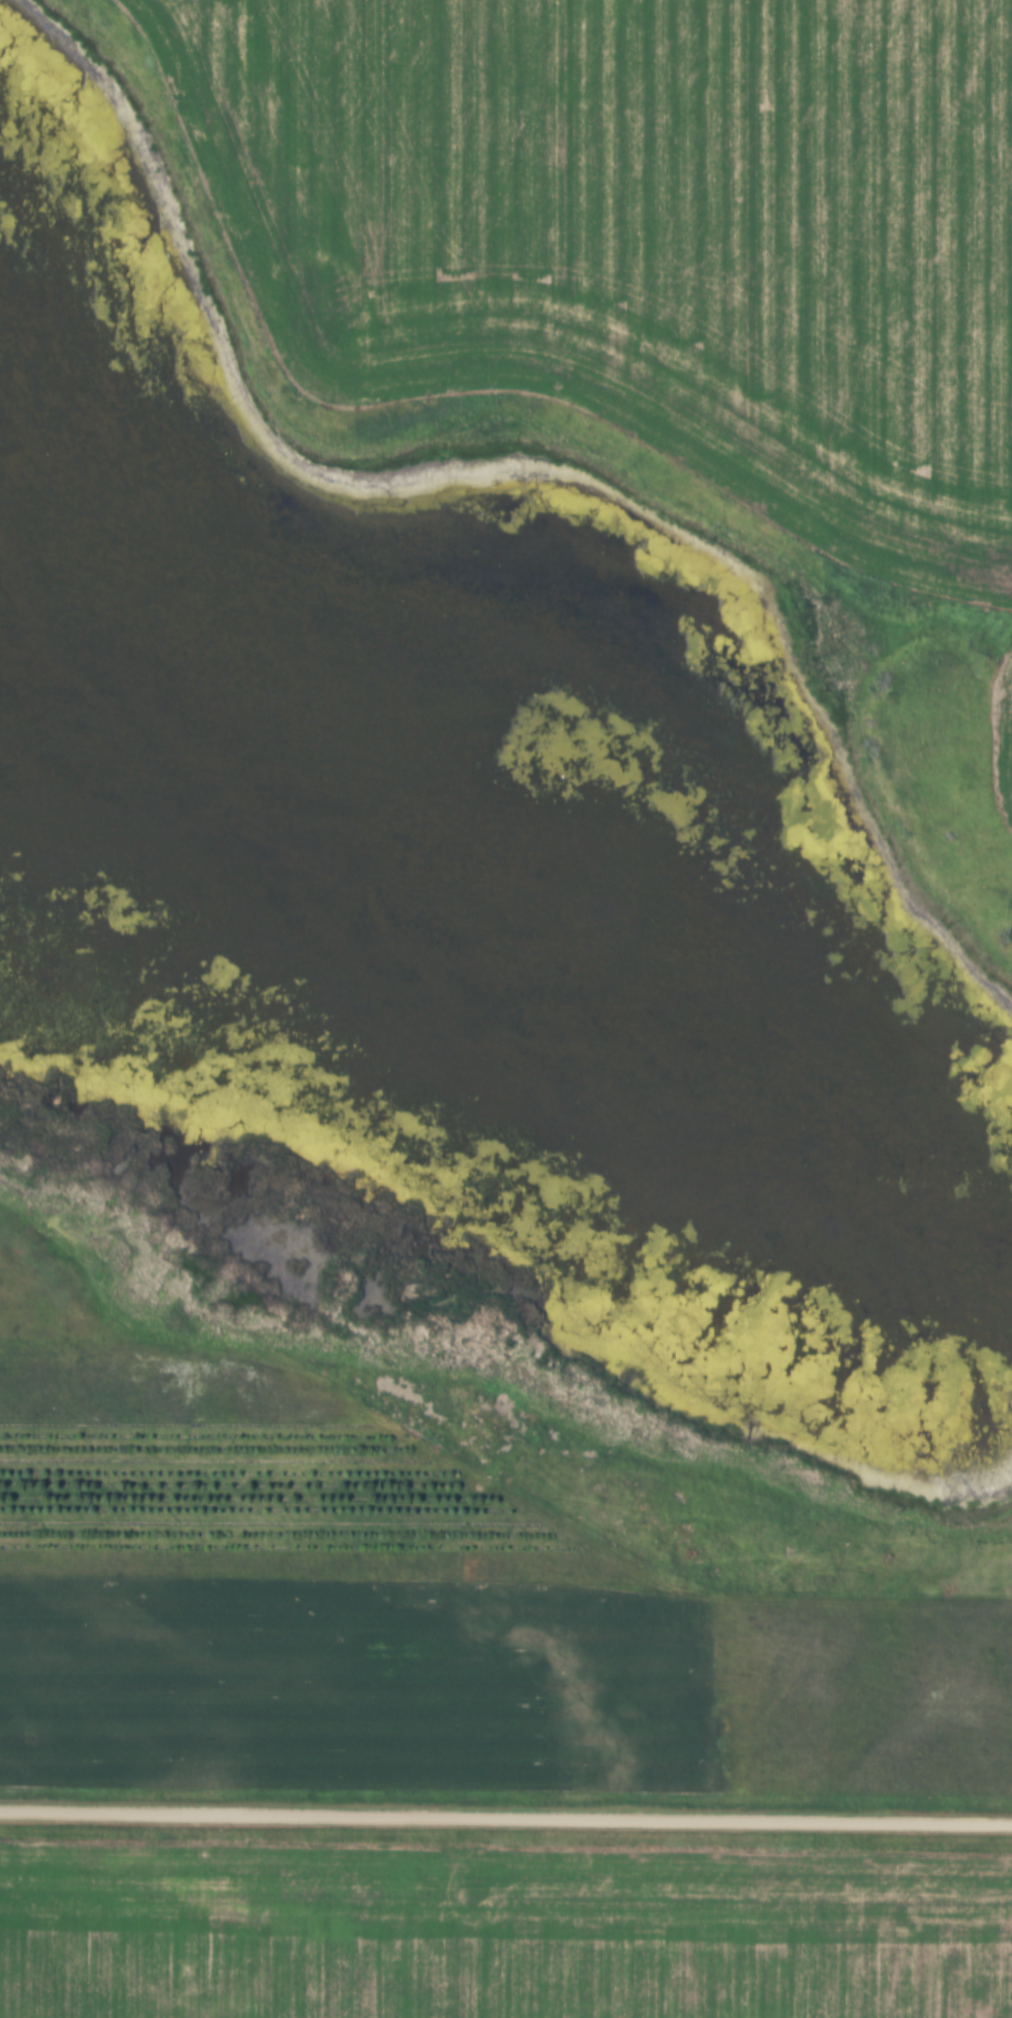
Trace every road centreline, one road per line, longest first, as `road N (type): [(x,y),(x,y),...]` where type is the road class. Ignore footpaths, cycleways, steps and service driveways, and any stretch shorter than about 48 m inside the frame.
road 1 (residential): [(0,1810),(1011,1822)]

